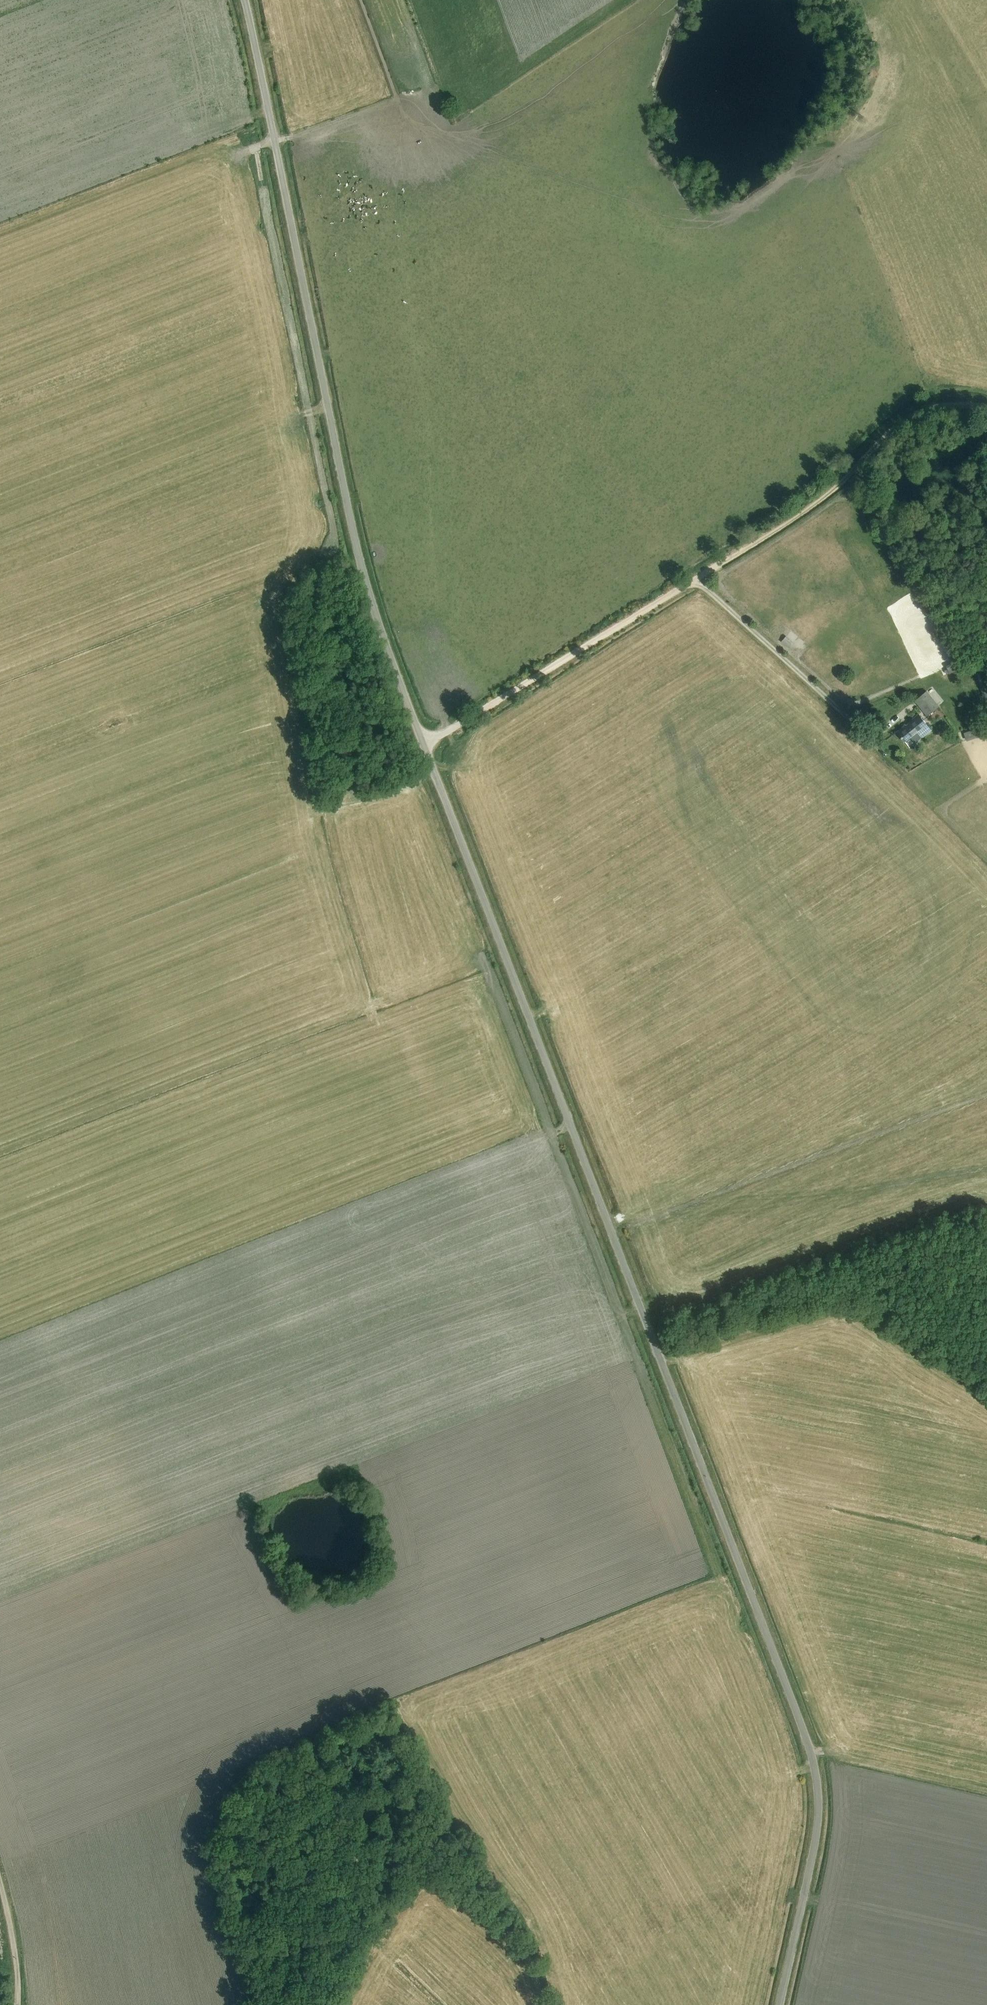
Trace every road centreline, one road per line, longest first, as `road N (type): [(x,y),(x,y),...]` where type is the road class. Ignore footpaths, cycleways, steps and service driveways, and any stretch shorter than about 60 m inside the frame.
road 1 (unclassified): [(779,2004),(820,1808),(812,1750),(391,660),(348,507),(245,0)]
road 2 (track): [(423,744),(798,515),(909,416),(958,402),(986,406)]
road 3 (track): [(694,578),(873,738),(886,728)]
road 4 (track): [(16,2004),(0,1883)]

